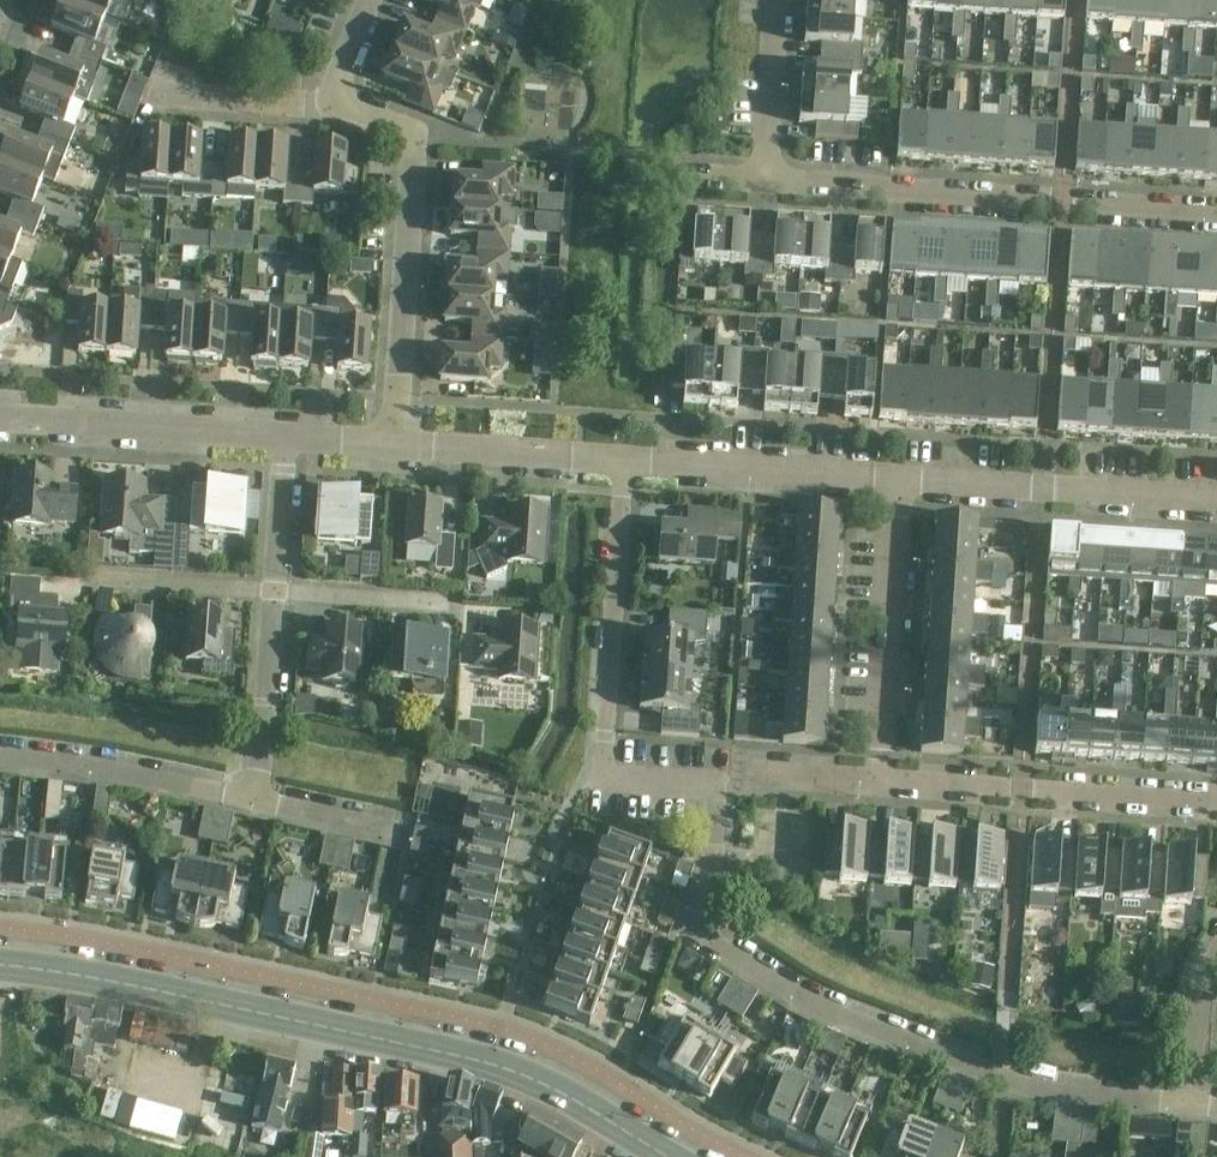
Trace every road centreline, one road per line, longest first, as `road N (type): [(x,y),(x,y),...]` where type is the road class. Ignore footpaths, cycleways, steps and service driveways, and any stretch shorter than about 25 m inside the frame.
road 1 (tertiary): [(0,964),(461,1056),(564,1096),(669,1156)]
road 2 (residential): [(721,786),(701,934),(832,1005),(1000,1076),(1063,1091),(1187,1100)]
road 3 (residential): [(766,179),(1216,212)]
road 4 (residential): [(721,786),(610,777),(630,461)]
road 5 (residential): [(398,444),(418,131),(339,95)]
road 6 (residential): [(884,778),(1216,802)]
road 7 (residential): [(903,478),(1216,500)]
road 8 (residential): [(884,778),(903,478)]
road 9 (residential): [(0,418),(284,438)]
road 10 (residential): [(630,461),(903,478)]
road 11 (residential): [(252,800),(0,756)]
road 12 (residential): [(398,444),(630,461)]
road 13 (residential): [(275,591),(252,800)]
road 14 (residential): [(776,0),(766,179)]
road 15 (residential): [(106,578),(275,591)]
road 16 (residential): [(275,591),(443,603)]
road 17 (residential): [(173,93),(339,95)]
road 18 (residential): [(275,591),(284,438)]
road 19 (residential): [(252,800),(397,831)]
road 20 (residential): [(1187,1100),(1205,982),(1216,960)]
road 21 (residential): [(757,770),(884,778)]

